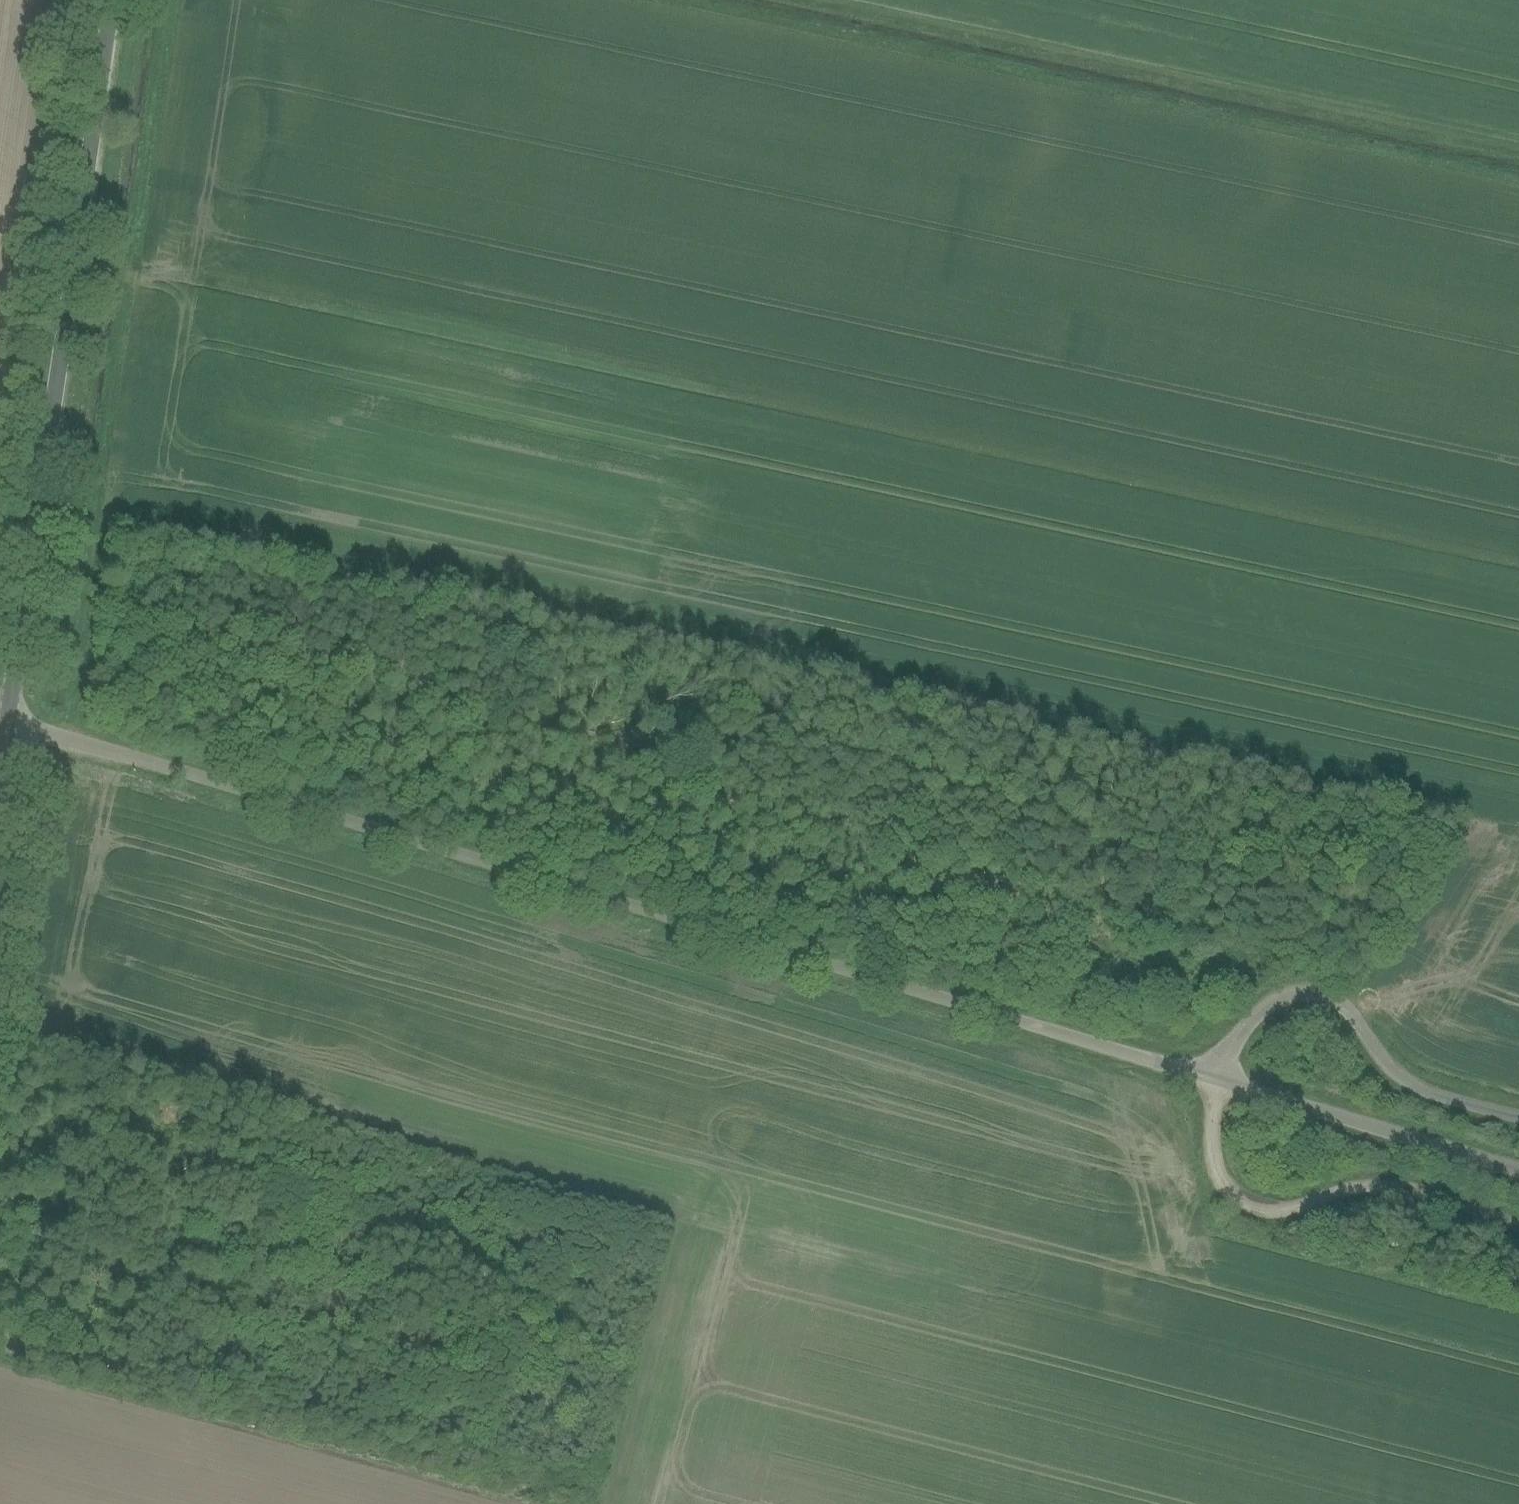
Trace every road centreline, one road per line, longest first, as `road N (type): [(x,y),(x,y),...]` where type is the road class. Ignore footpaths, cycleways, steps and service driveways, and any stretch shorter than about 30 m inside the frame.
road 1 (unclassified): [(1518,1171),(13,718)]
road 2 (tertiary): [(13,718),(121,0)]
road 3 (track): [(1215,1080),(1220,1159),(1250,1206),(1288,1212),(1395,1189),(1518,1229)]

